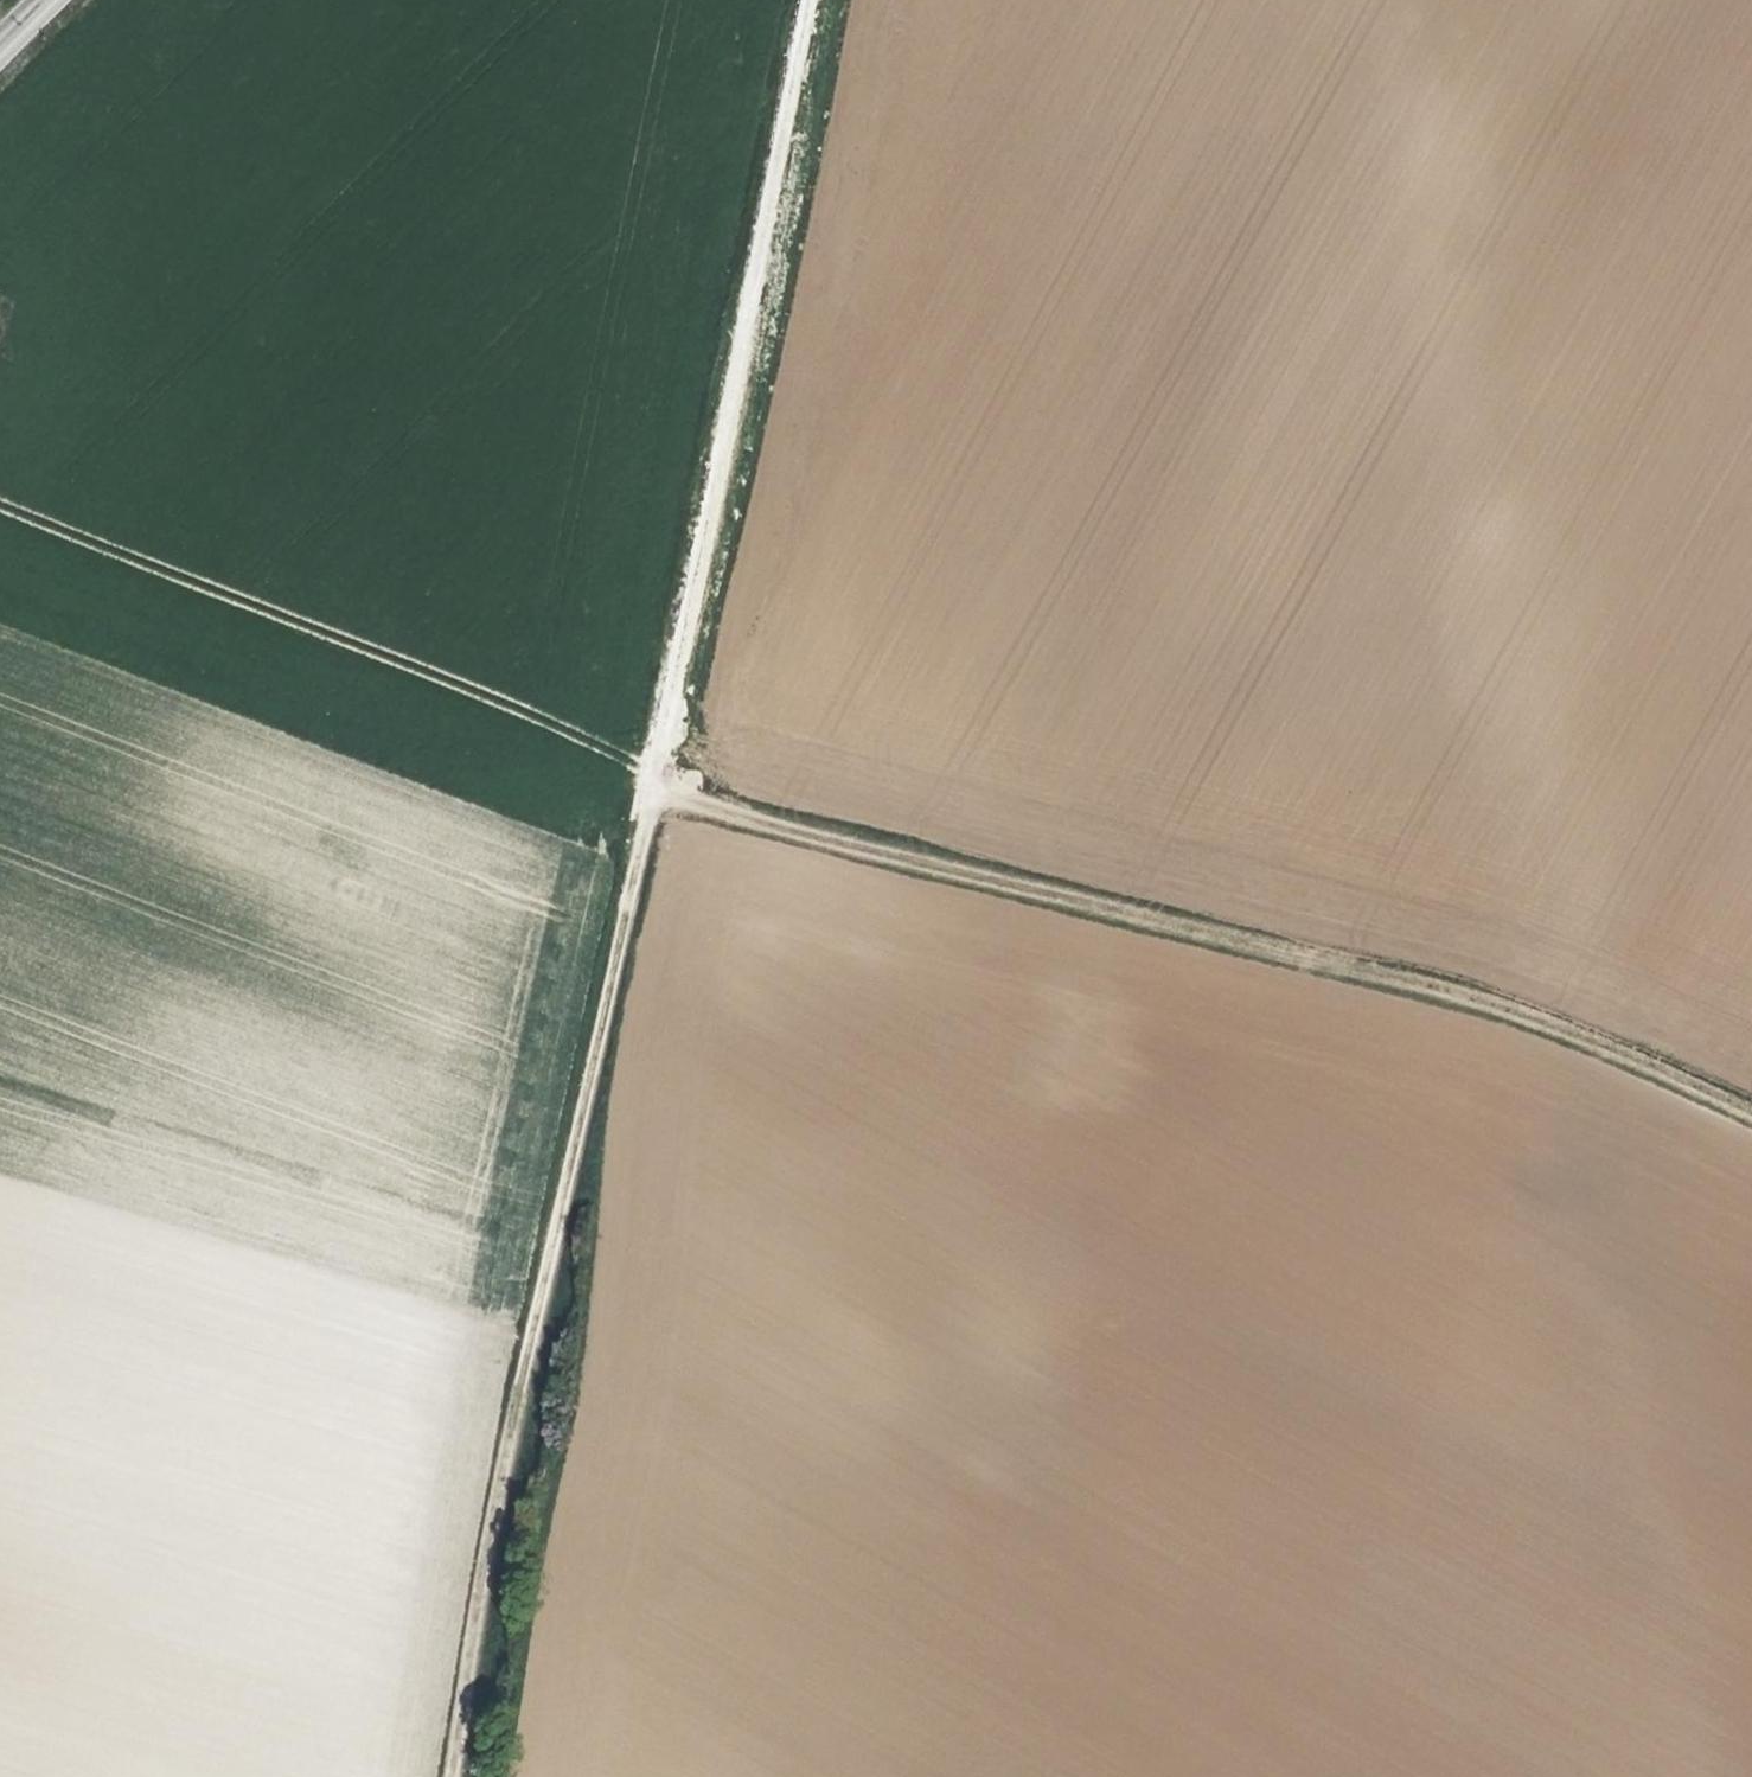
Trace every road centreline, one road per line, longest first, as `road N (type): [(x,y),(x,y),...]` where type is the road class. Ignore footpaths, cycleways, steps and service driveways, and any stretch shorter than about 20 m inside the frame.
road 1 (track): [(814,0),(659,792),(480,1595),(451,1776)]
road 2 (track): [(659,792),(1557,1025),(1751,1118)]

